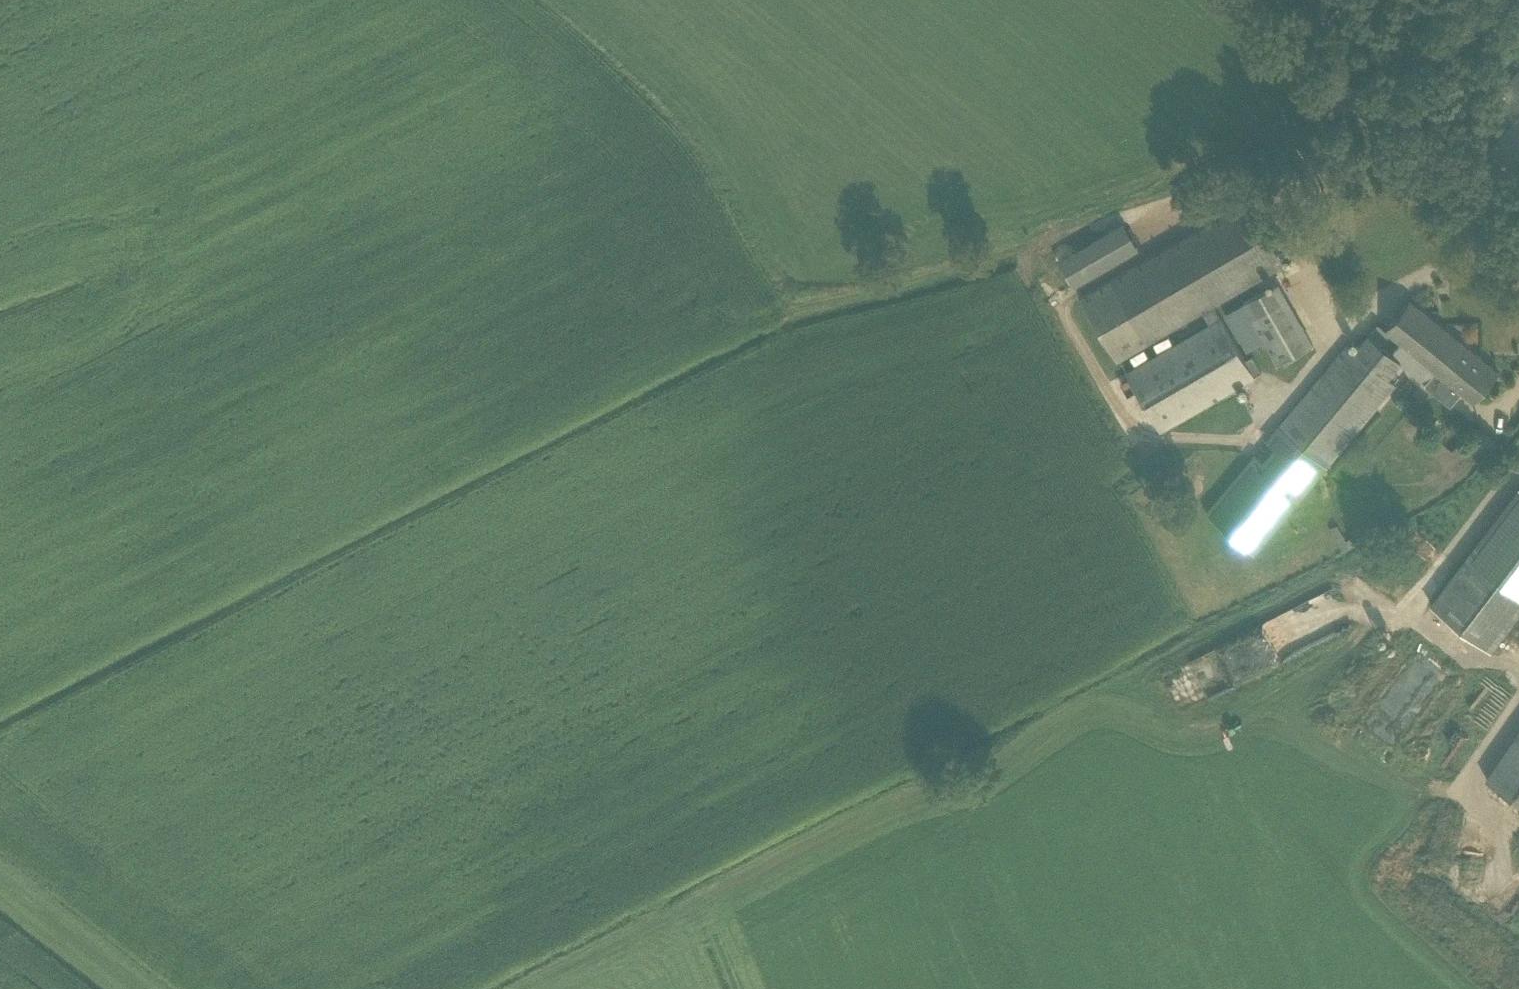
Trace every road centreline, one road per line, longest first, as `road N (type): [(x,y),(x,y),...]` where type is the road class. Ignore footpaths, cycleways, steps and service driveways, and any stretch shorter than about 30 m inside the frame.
road 1 (unclassified): [(1518,272),(1365,115)]
road 2 (unclassified): [(1365,115),(1448,52),(1499,0)]
road 3 (unclassified): [(1365,115),(1271,34)]

